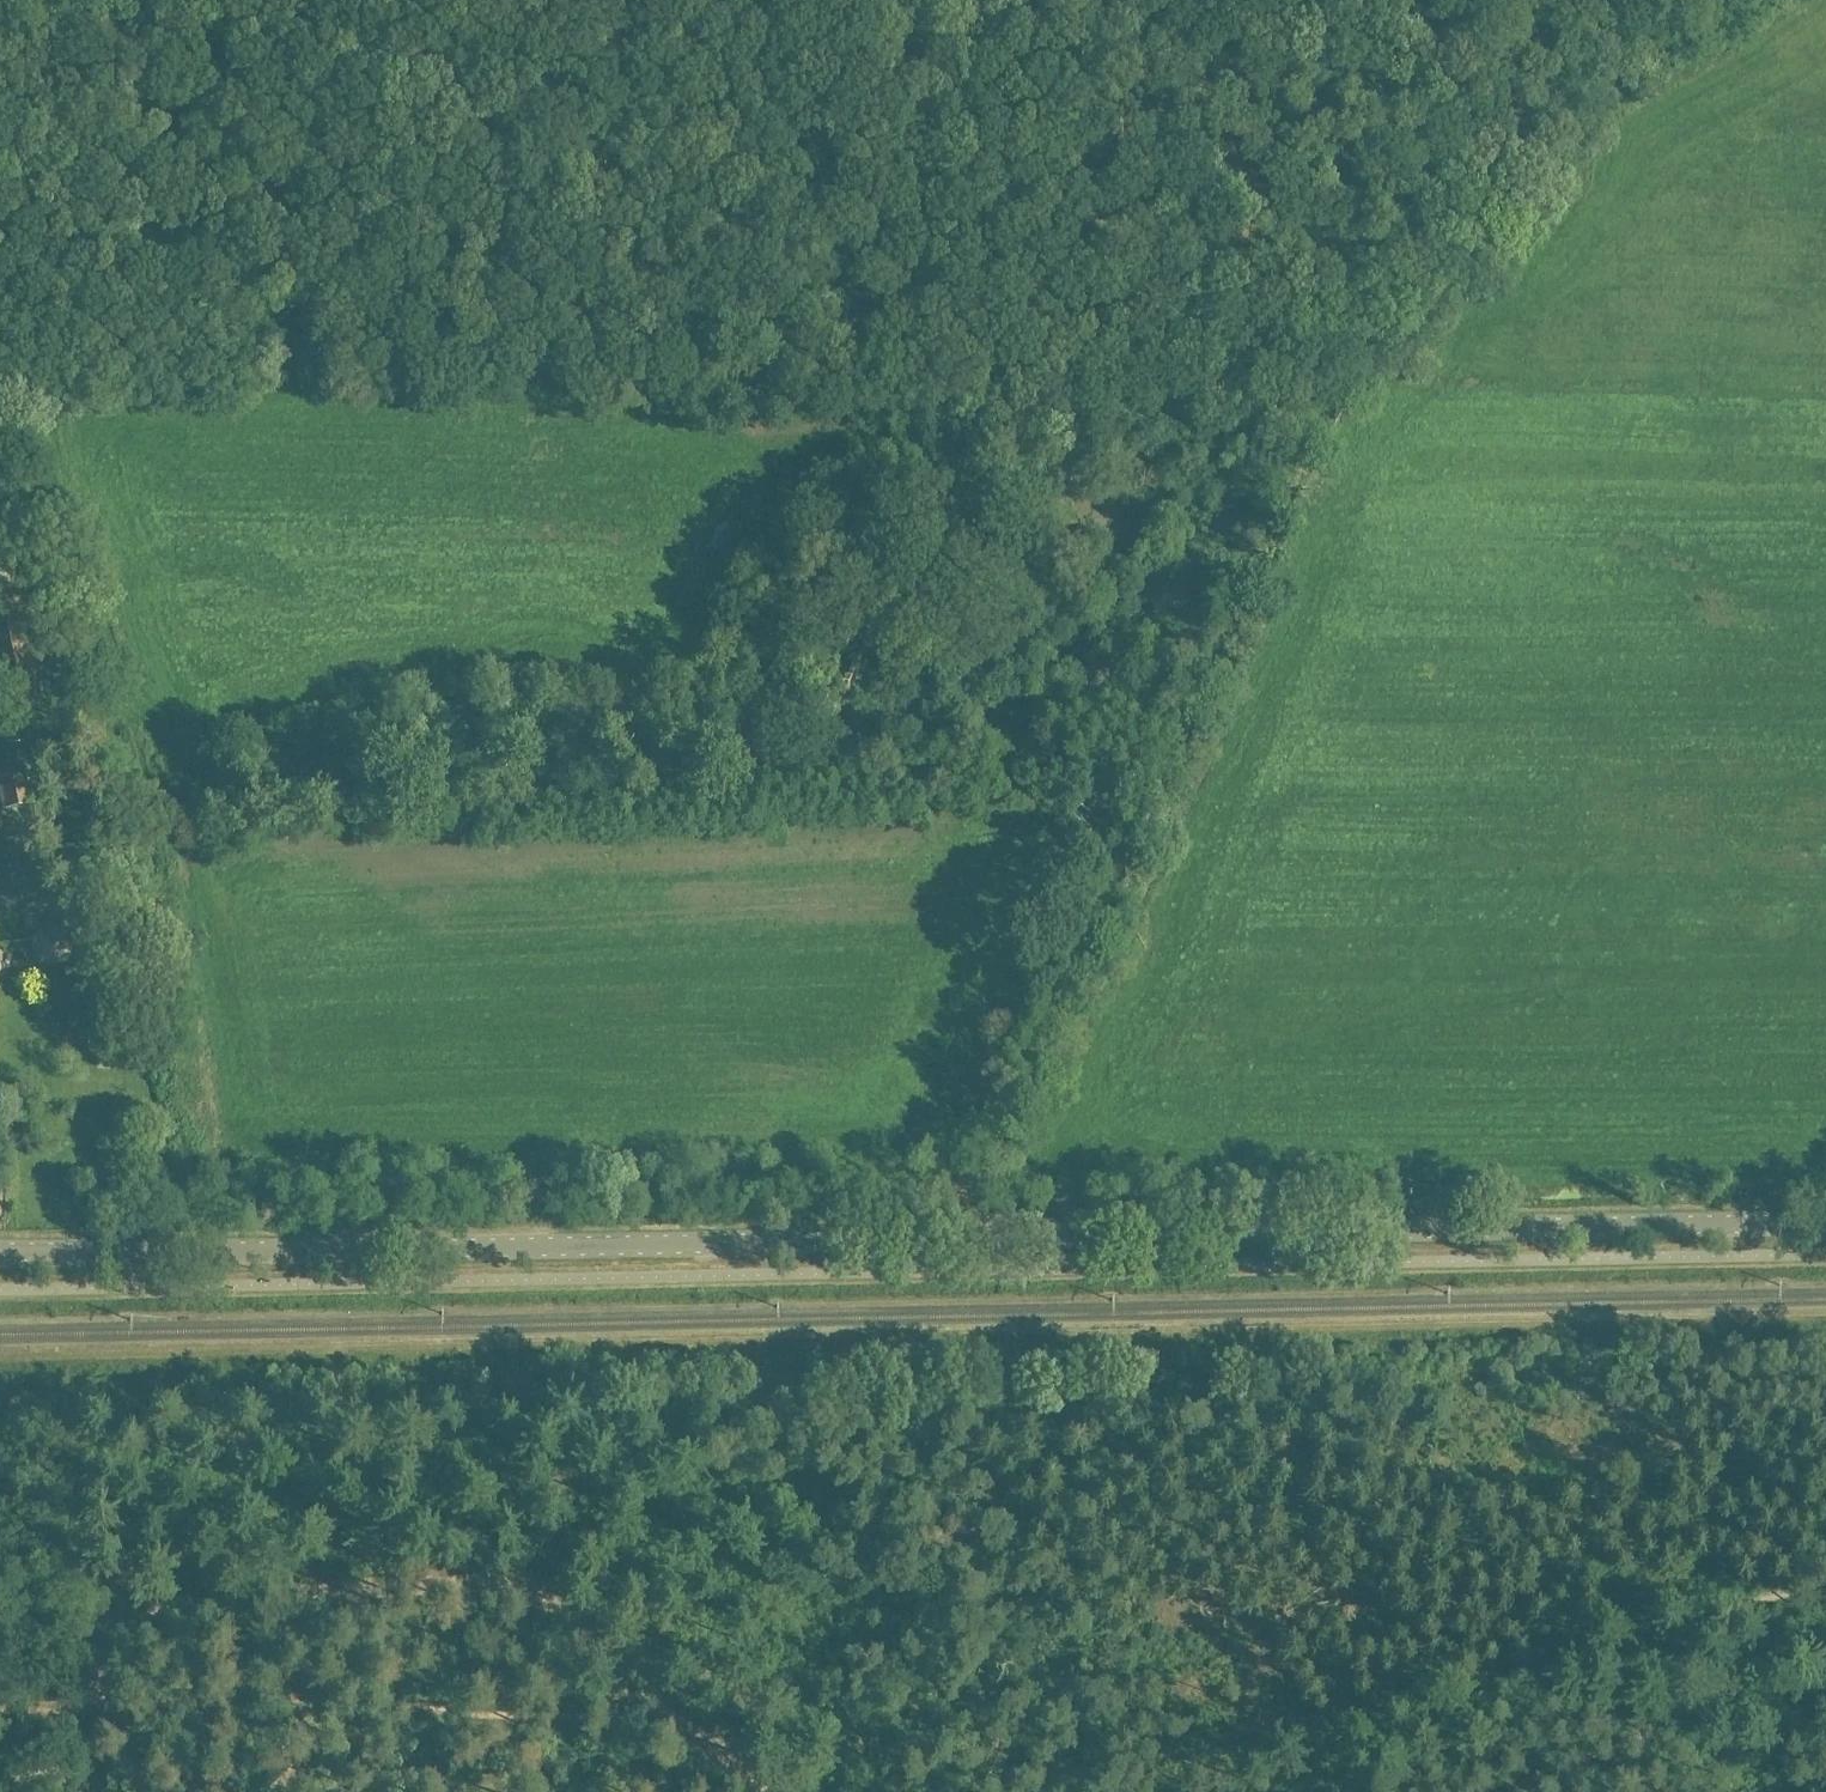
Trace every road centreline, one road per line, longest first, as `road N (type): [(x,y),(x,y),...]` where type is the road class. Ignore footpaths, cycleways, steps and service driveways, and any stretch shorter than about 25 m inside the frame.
road 1 (tertiary): [(1825,1214),(0,1254)]
road 2 (track): [(940,1237),(1415,229),(1398,0)]
road 3 (track): [(1825,1433),(836,1512),(528,1592)]
road 4 (track): [(528,1592),(438,1581),(151,1608),(123,1628),(92,1708),(60,1763),(0,1784)]
road 5 (track): [(789,1791),(652,1702),(528,1592)]

